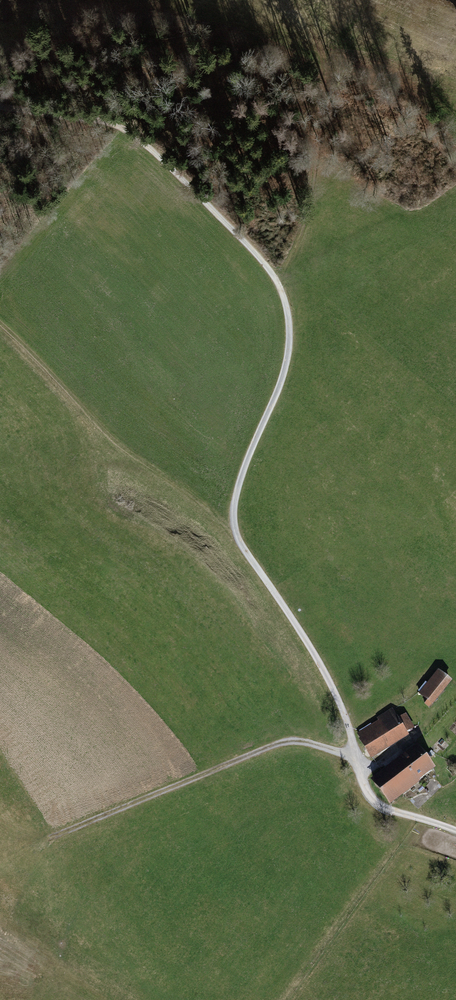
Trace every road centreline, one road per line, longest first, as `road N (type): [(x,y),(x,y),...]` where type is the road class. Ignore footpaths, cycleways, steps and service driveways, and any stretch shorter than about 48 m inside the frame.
road 1 (track): [(0,107),(100,121),(139,136),(276,281),(288,350),(238,485),(236,533),(327,677),(368,792),(391,810),(455,831)]
road 2 (track): [(356,759),(283,742),(50,837)]
road 3 (track): [(240,542),(193,496),(114,441),(0,323)]
road 4 (track): [(276,281),(308,202),(321,101),(319,51),(297,0)]

